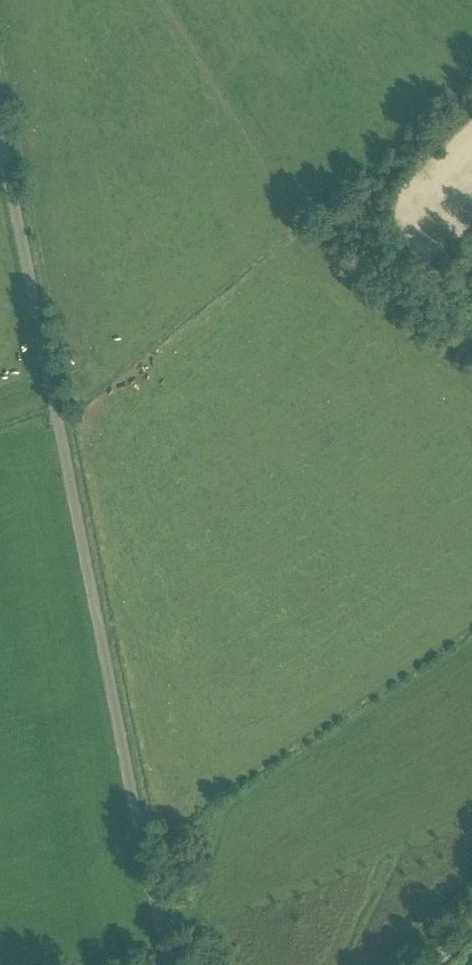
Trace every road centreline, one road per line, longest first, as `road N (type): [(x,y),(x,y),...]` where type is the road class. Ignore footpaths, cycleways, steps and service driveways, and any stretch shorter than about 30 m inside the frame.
road 1 (unclassified): [(0,151),(169,964)]

